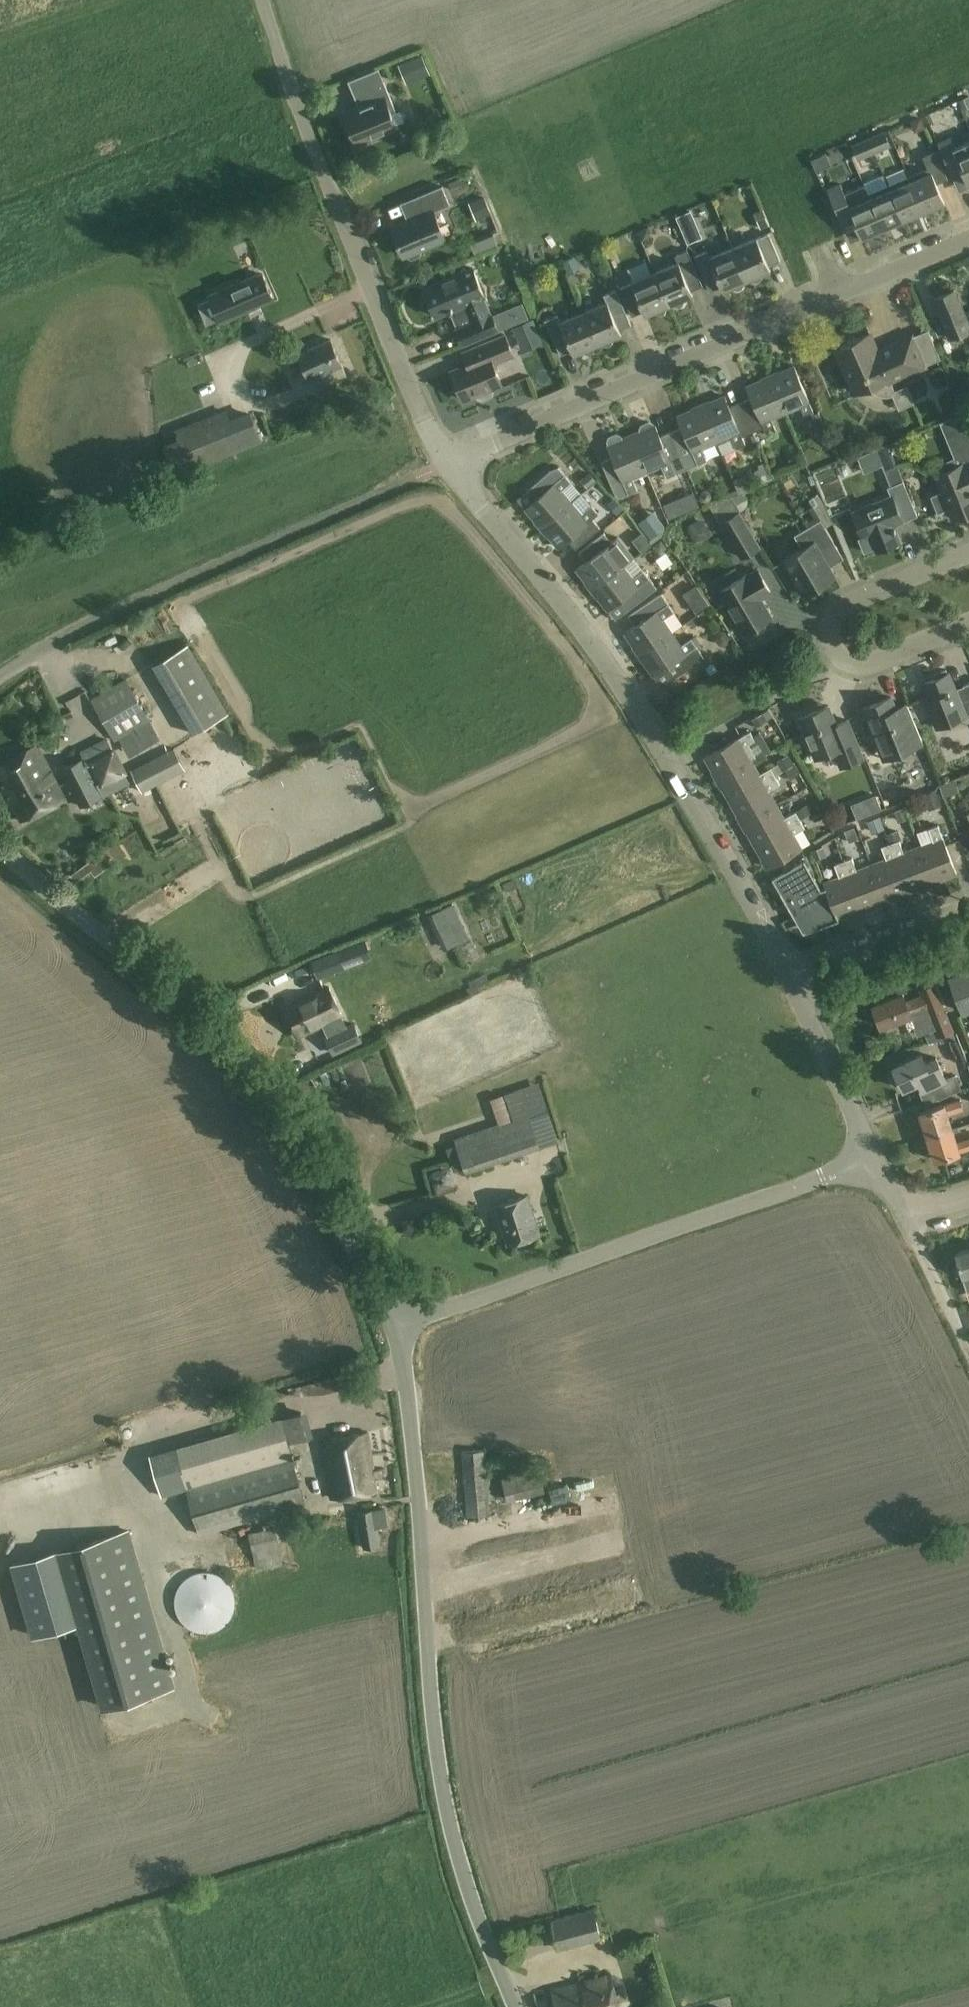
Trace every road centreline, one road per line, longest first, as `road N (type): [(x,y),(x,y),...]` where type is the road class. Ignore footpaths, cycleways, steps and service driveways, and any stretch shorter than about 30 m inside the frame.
road 1 (unclassified): [(516,2006),(451,1822),(396,1328)]
road 2 (unclassified): [(396,1328),(279,1104),(234,1048),(0,846)]
road 3 (residential): [(793,982),(637,706),(448,462)]
road 4 (residential): [(448,462),(968,241)]
road 5 (unclassified): [(877,1158),(396,1328)]
road 6 (unclassified): [(448,462),(329,187),(263,0)]
road 7 (unclassified): [(0,678),(74,630),(415,478)]
road 8 (residential): [(968,547),(856,592),(828,616),(836,651),(866,665)]
road 9 (unclassified): [(877,1158),(793,982)]
road 10 (residential): [(793,982),(968,916)]
road 11 (unclassified): [(905,1218),(961,1330)]

